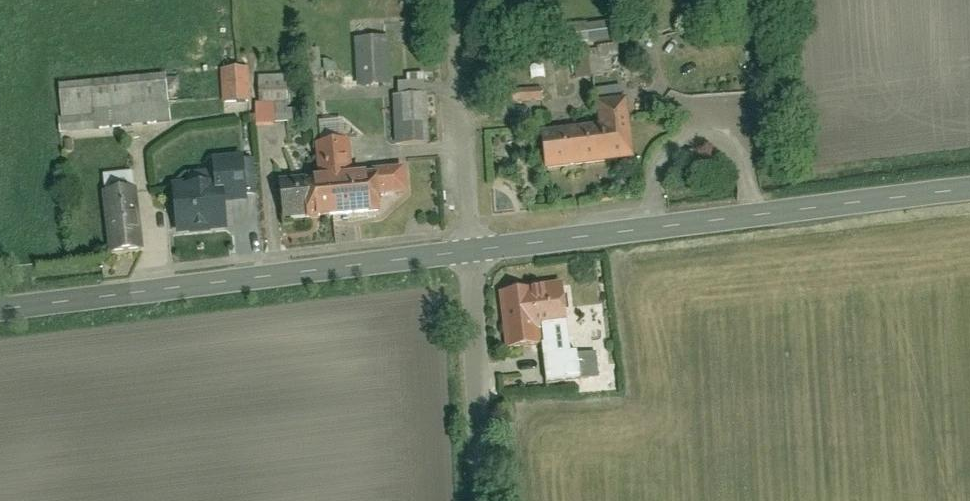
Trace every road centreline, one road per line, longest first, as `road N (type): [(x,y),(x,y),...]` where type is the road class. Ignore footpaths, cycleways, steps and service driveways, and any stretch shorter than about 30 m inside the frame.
road 1 (tertiary): [(470,253),(969,189)]
road 2 (tertiary): [(0,311),(470,253)]
road 3 (residential): [(470,253),(453,0)]
road 4 (residential): [(484,500),(470,253)]

